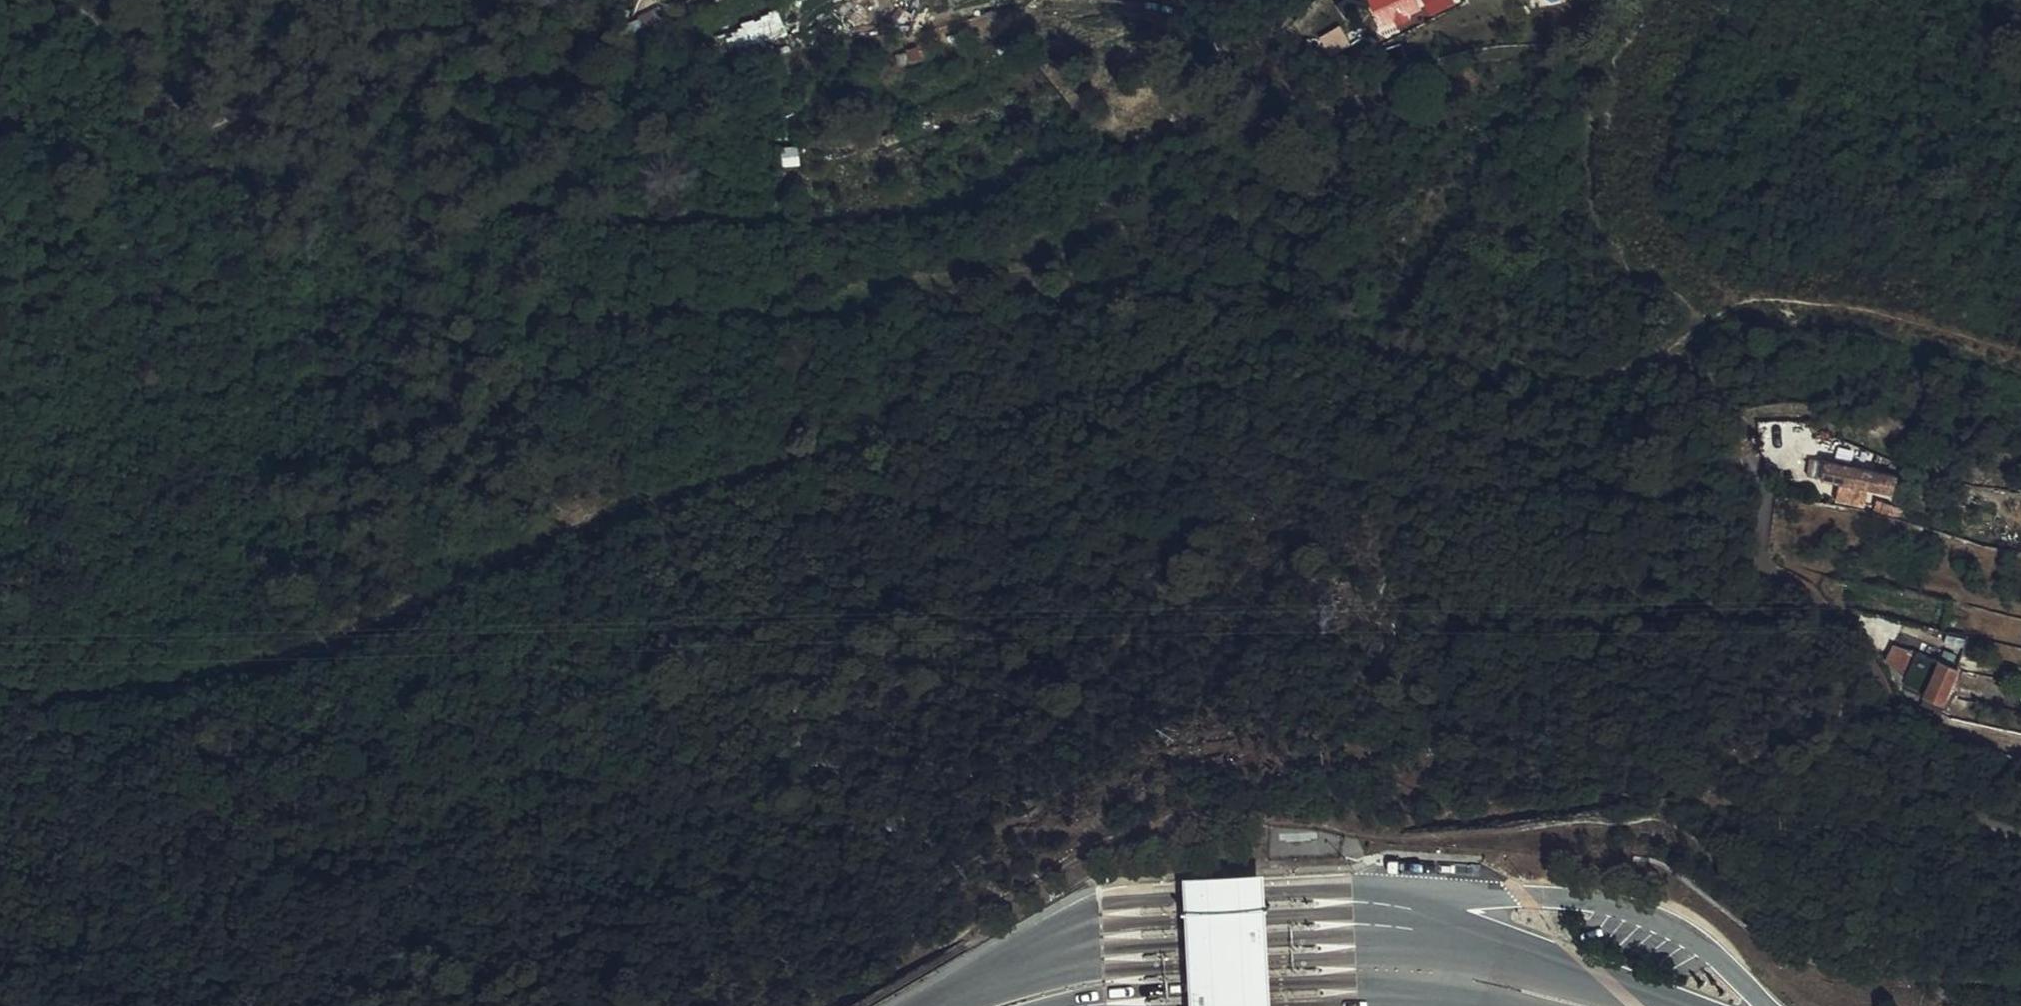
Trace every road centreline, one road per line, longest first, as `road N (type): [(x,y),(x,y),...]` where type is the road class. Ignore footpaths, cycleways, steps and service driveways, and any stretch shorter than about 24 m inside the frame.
road 1 (motorway): [(1672,1005),(1443,930),(1341,914),(1104,924),(1038,946),(924,1005)]
road 2 (track): [(2020,374),(1793,312),(1730,311),(1692,330)]
road 3 (motorway): [(1314,1005),(1454,1005)]

